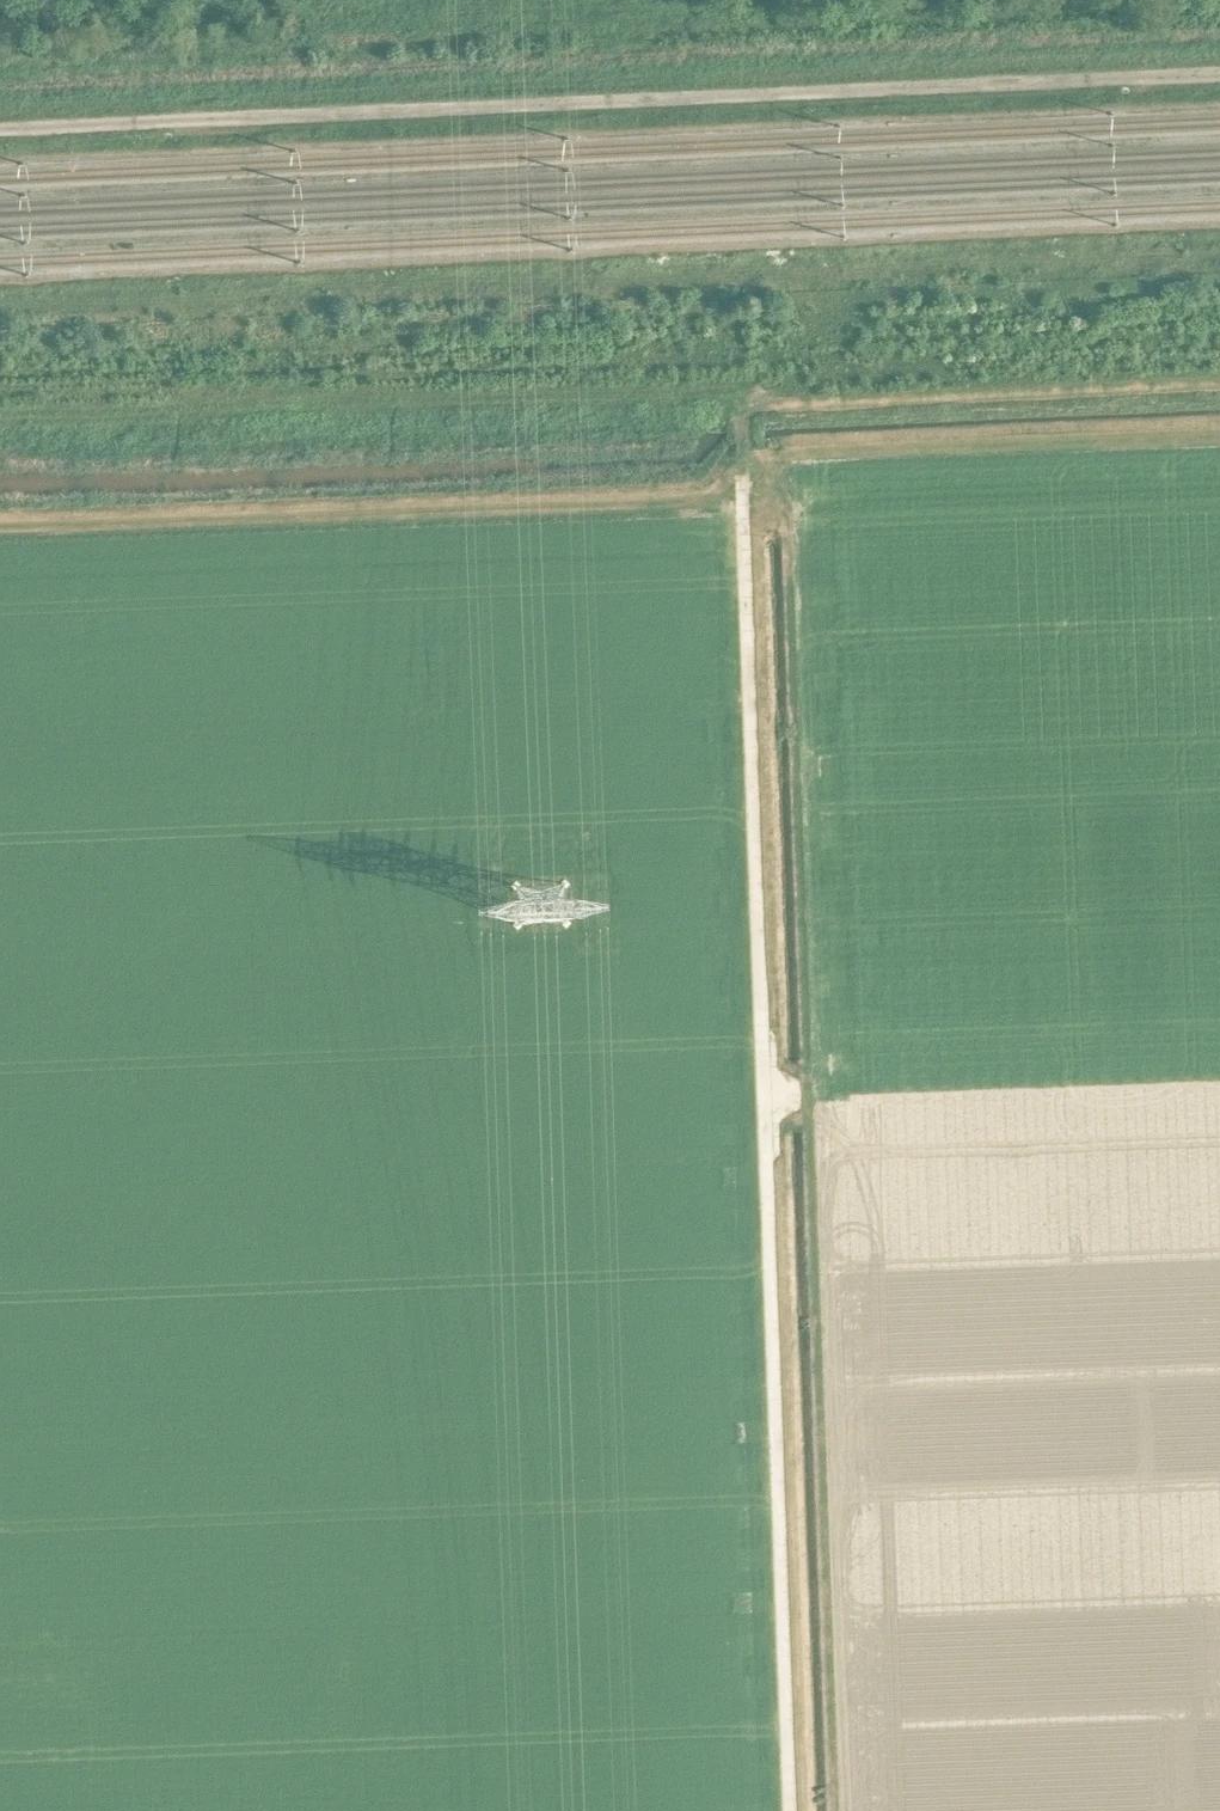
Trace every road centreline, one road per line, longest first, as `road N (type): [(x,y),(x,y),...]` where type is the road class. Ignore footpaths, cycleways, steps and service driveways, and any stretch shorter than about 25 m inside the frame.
road 1 (track): [(0,134),(1219,78)]

